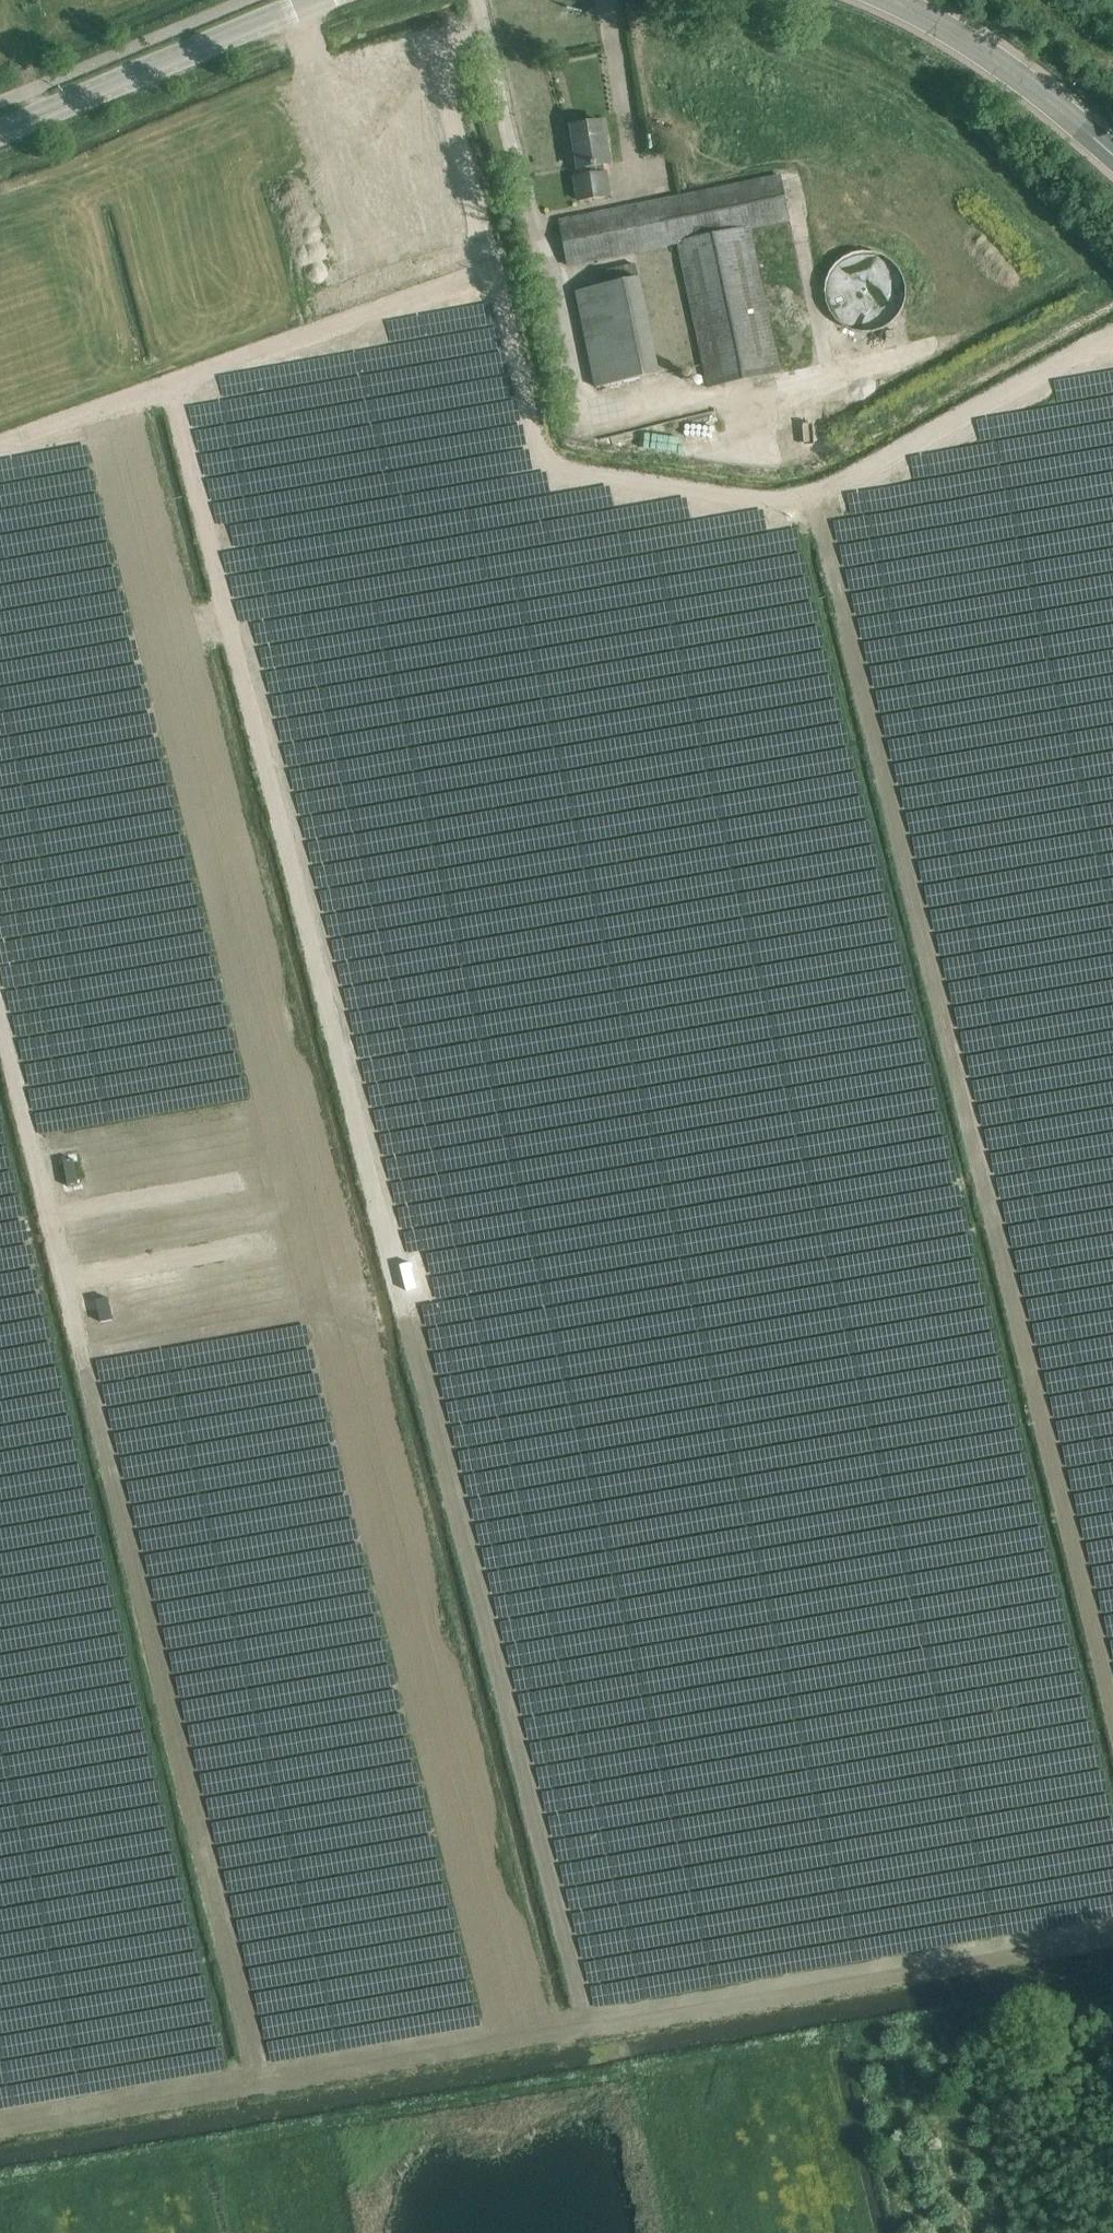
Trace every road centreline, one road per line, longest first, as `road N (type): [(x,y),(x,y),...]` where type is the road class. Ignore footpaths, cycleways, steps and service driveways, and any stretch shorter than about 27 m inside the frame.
road 1 (unclassified): [(0,132),(312,0)]
road 2 (tertiary): [(1112,153),(998,54),(890,0)]

